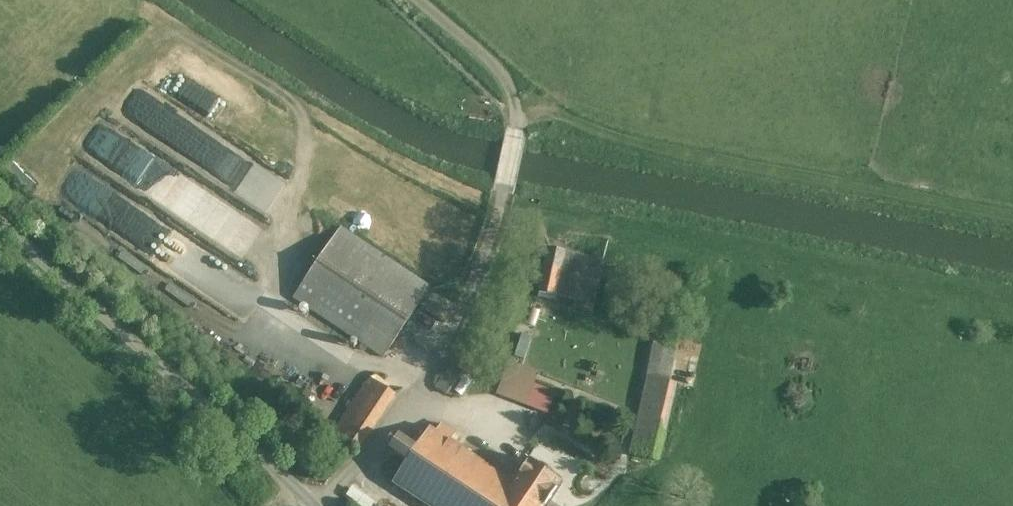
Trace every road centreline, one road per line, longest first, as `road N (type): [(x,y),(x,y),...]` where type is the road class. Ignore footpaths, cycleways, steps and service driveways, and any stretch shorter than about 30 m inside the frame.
road 1 (unclassified): [(318,505),(0,222)]
road 2 (track): [(421,0),(498,66),(519,123)]

